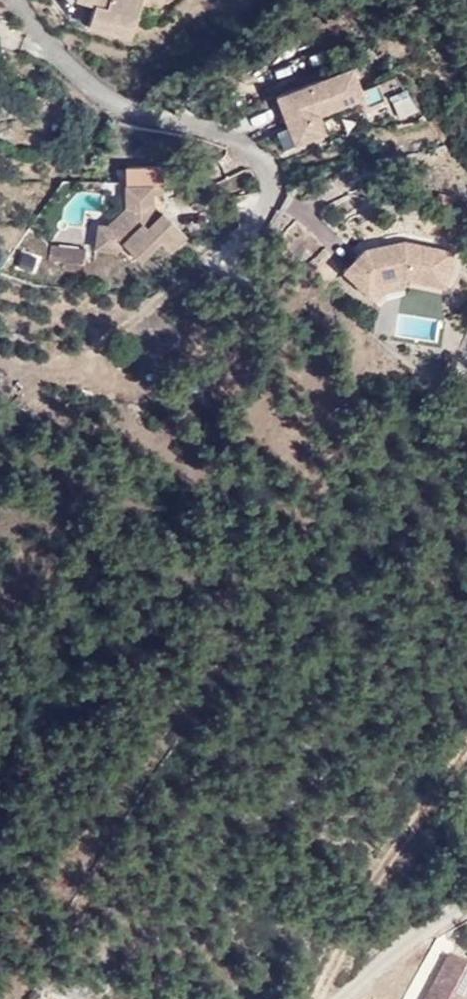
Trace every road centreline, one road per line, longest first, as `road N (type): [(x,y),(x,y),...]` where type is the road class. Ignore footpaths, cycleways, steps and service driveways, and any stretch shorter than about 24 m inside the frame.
road 1 (residential): [(466,908),(341,998)]

